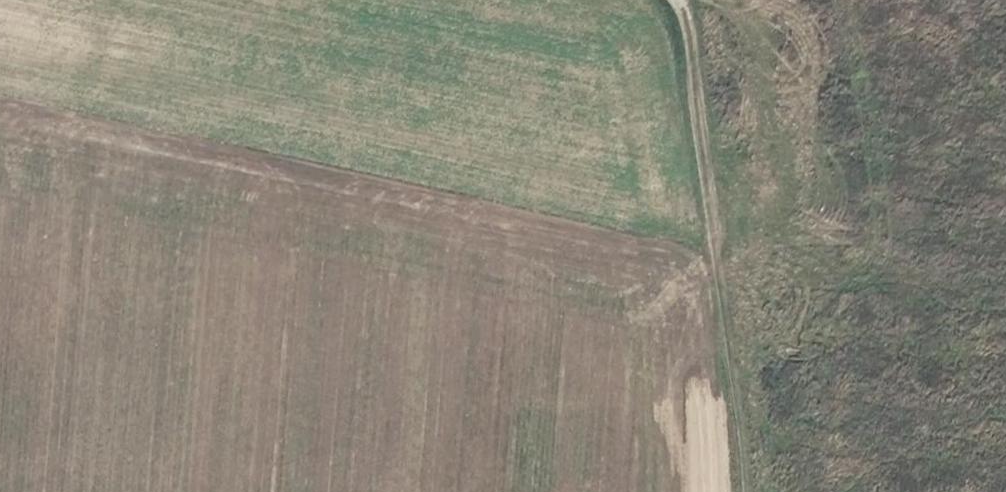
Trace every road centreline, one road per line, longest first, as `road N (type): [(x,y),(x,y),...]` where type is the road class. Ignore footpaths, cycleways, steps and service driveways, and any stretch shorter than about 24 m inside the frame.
road 1 (track): [(667,0),(742,491)]

